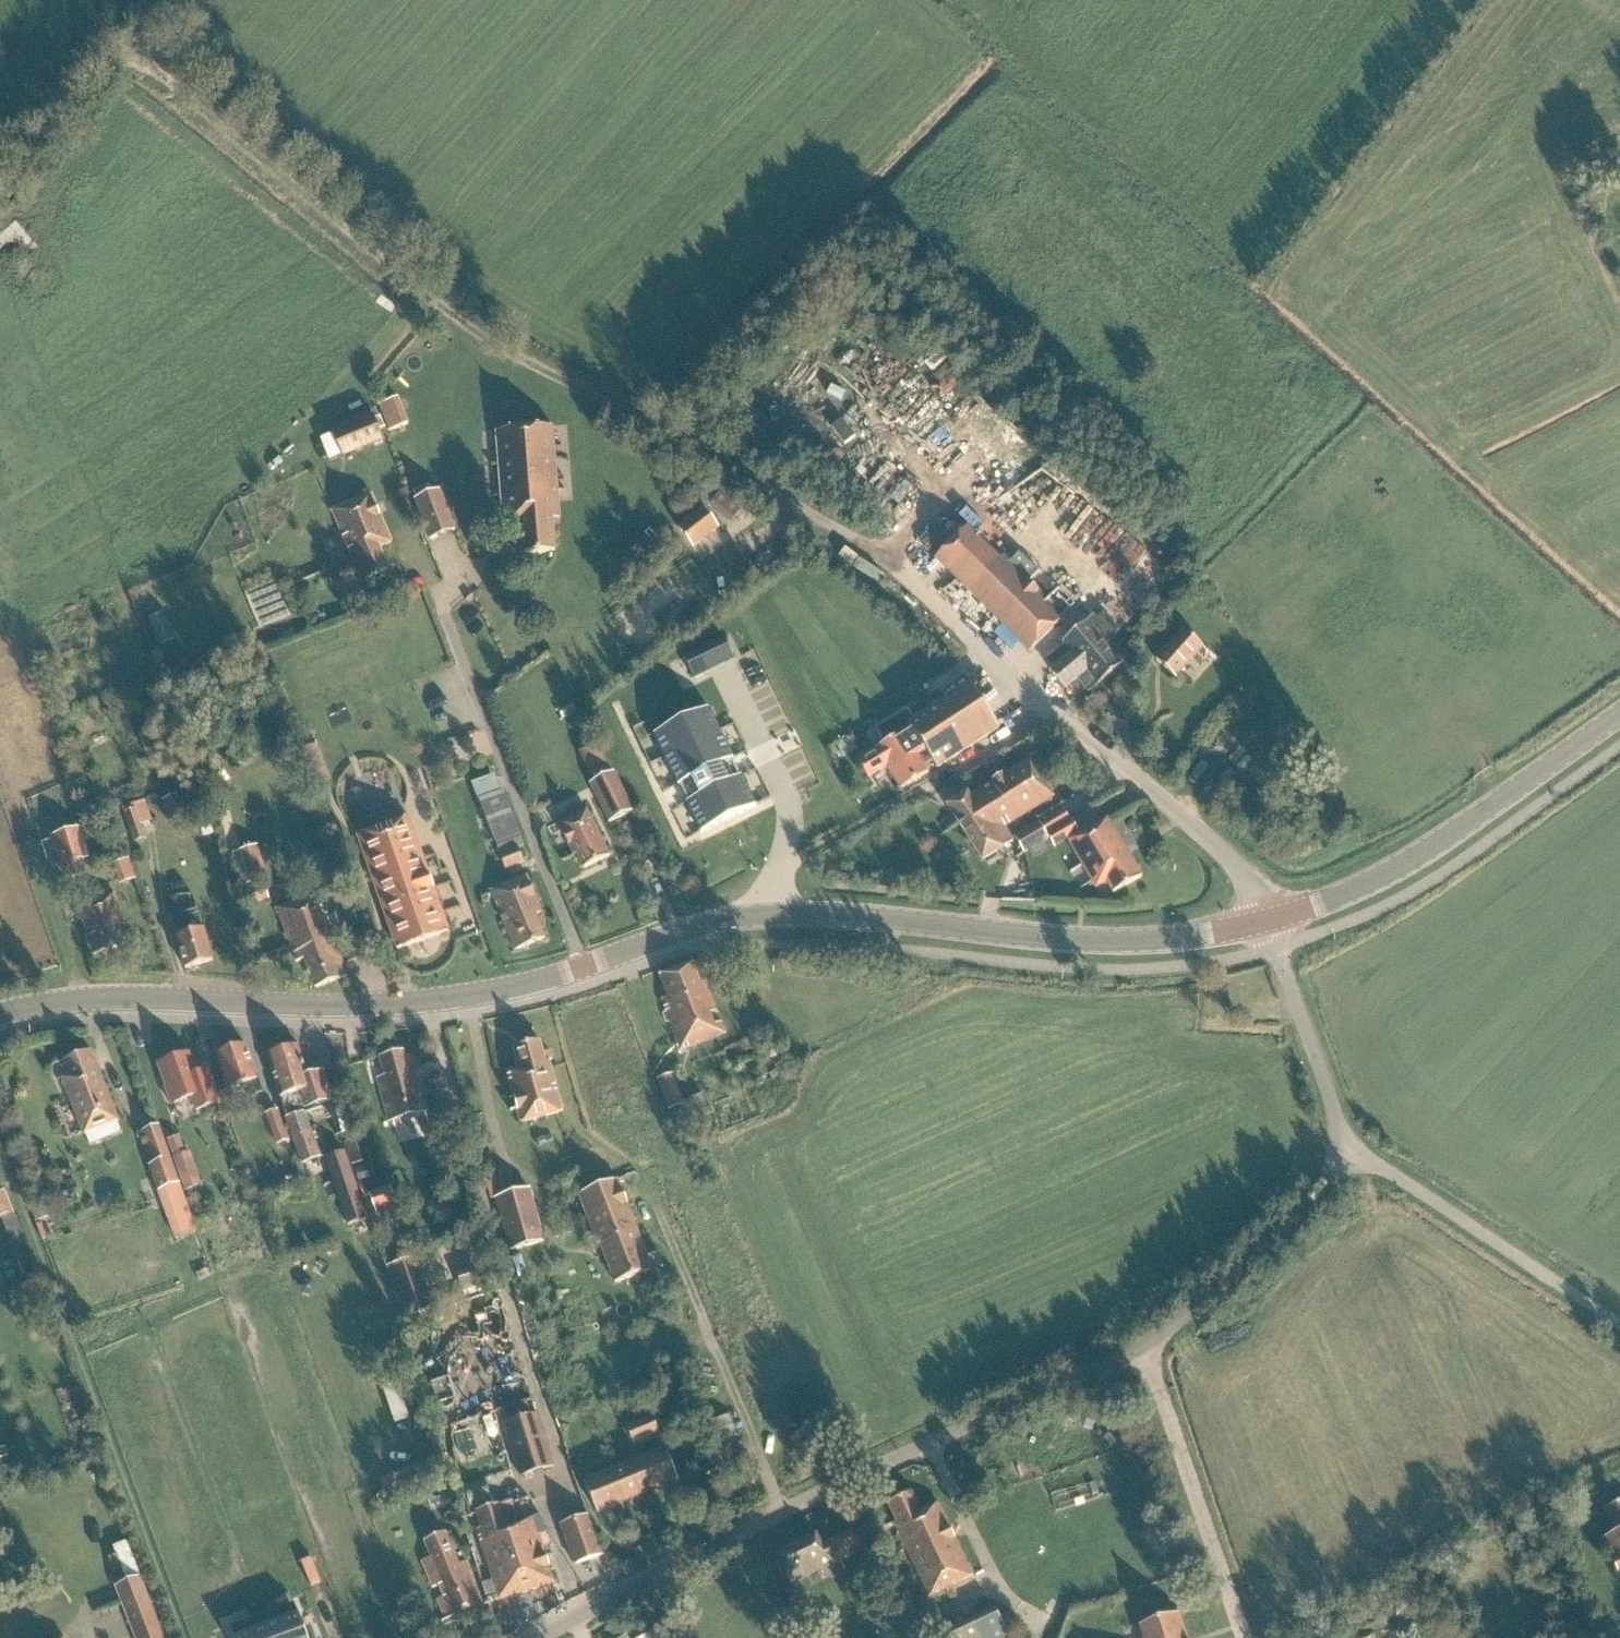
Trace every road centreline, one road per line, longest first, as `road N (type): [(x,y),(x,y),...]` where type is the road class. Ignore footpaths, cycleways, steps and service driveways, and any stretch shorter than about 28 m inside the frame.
road 1 (tertiary): [(0,1015),(106,999),(429,1002),(521,986),(707,924),(771,914),(1126,943),(1266,923)]
road 2 (unclassified): [(536,1637),(948,1432),(1146,1347),(1238,1271),(1329,1178),(1340,1154)]
road 3 (track): [(861,546),(500,348),(438,305),(131,47)]
road 4 (unclassified): [(1266,923),(1221,850),(861,546)]
road 5 (tertiary): [(1266,923),(1355,889),(1428,848),(1619,712)]
road 6 (unclassified): [(1619,1320),(1386,1171),(1340,1154)]
road 7 (track): [(179,0),(0,175)]
road 8 (unclassified): [(1340,1154),(1318,1065),(1266,923)]

